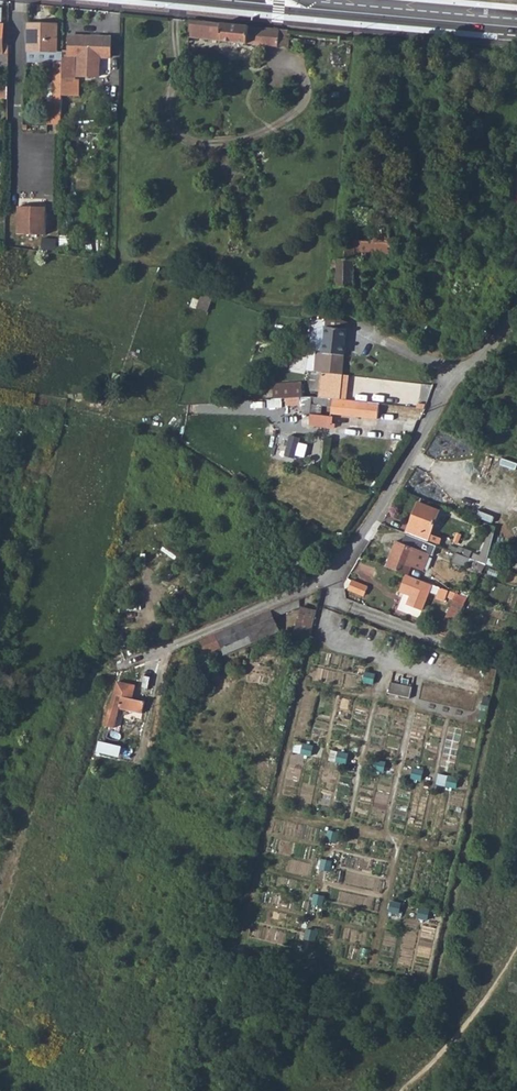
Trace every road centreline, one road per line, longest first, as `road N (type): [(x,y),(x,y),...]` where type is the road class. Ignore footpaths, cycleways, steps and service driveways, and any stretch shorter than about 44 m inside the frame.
road 1 (residential): [(163,648),(334,576),(456,375),(516,310)]
road 2 (primary): [(516,27),(257,0)]
road 3 (track): [(334,576),(340,605),(516,665)]
road 4 (track): [(0,706),(163,648)]

